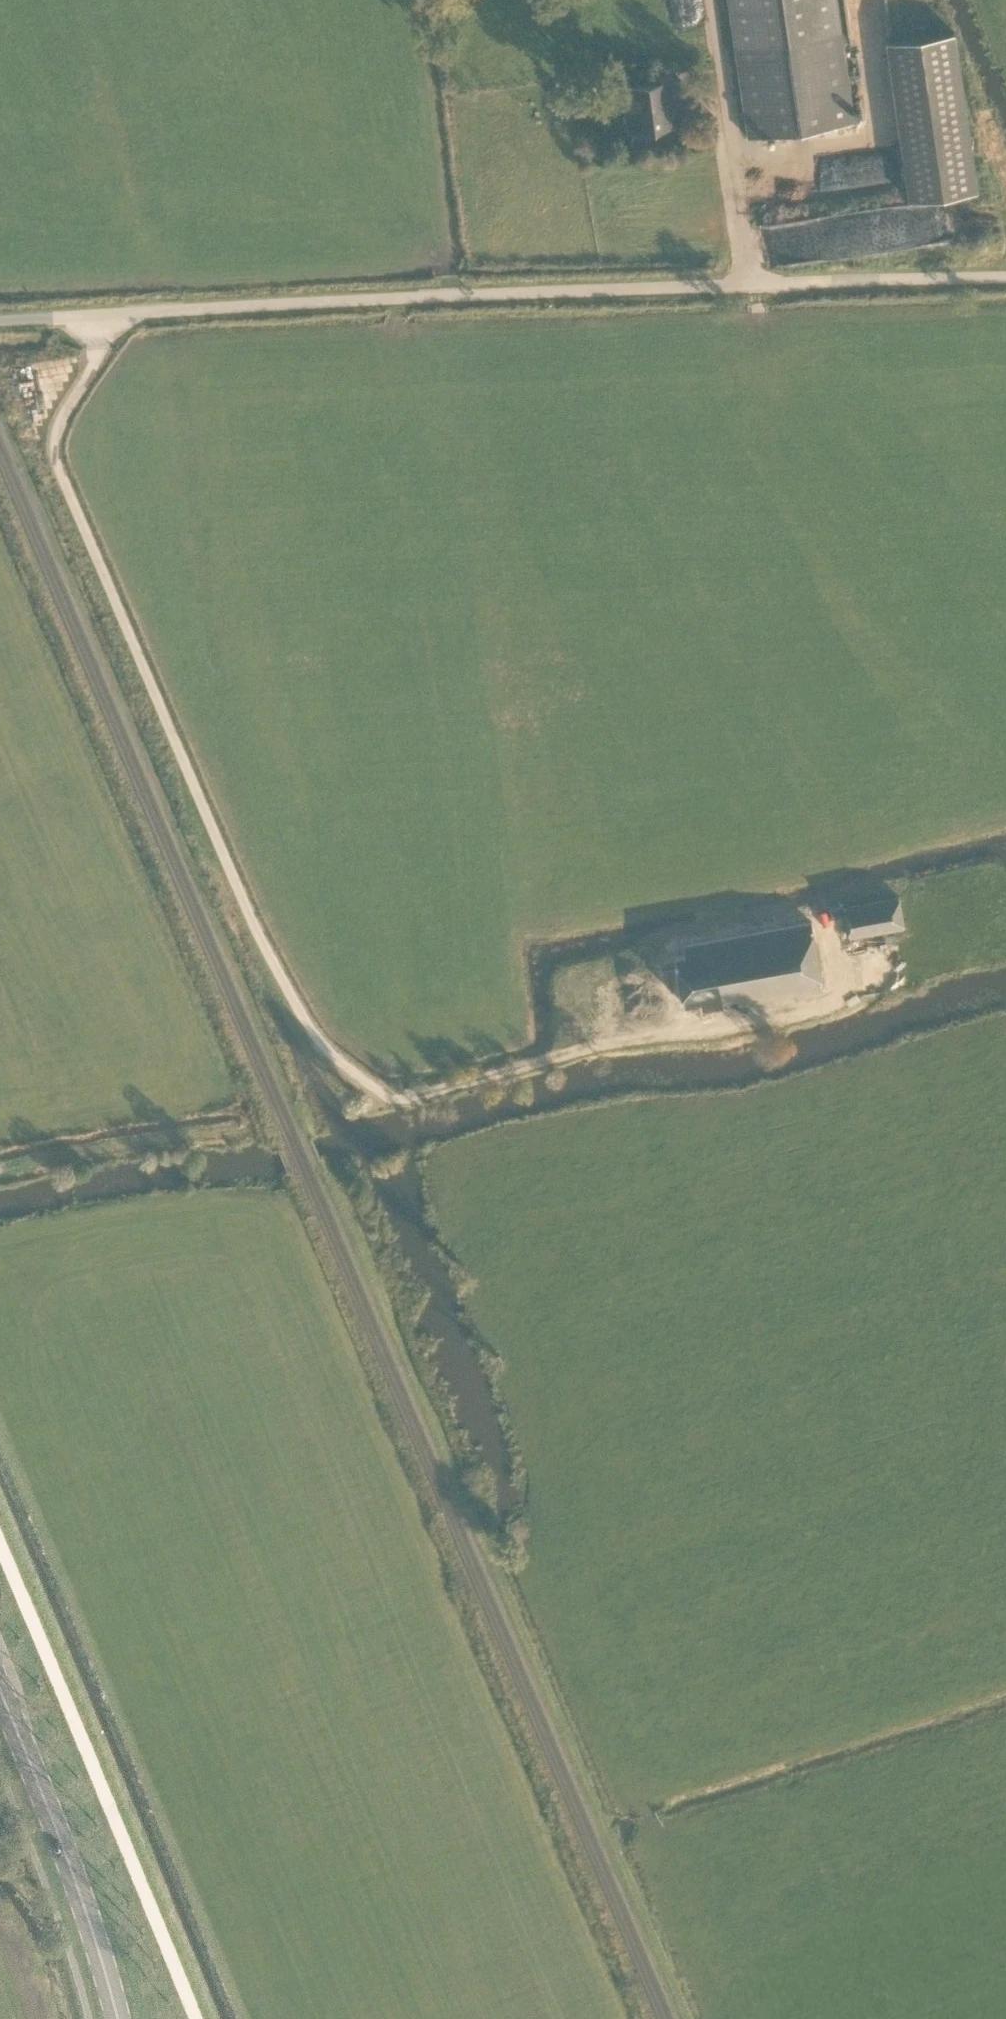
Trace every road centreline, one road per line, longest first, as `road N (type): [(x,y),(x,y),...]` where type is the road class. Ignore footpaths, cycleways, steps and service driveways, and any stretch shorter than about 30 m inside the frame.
road 1 (unclassified): [(0,320),(444,294),(1005,276)]
road 2 (primary): [(116,2018),(77,1886),(0,1690)]

